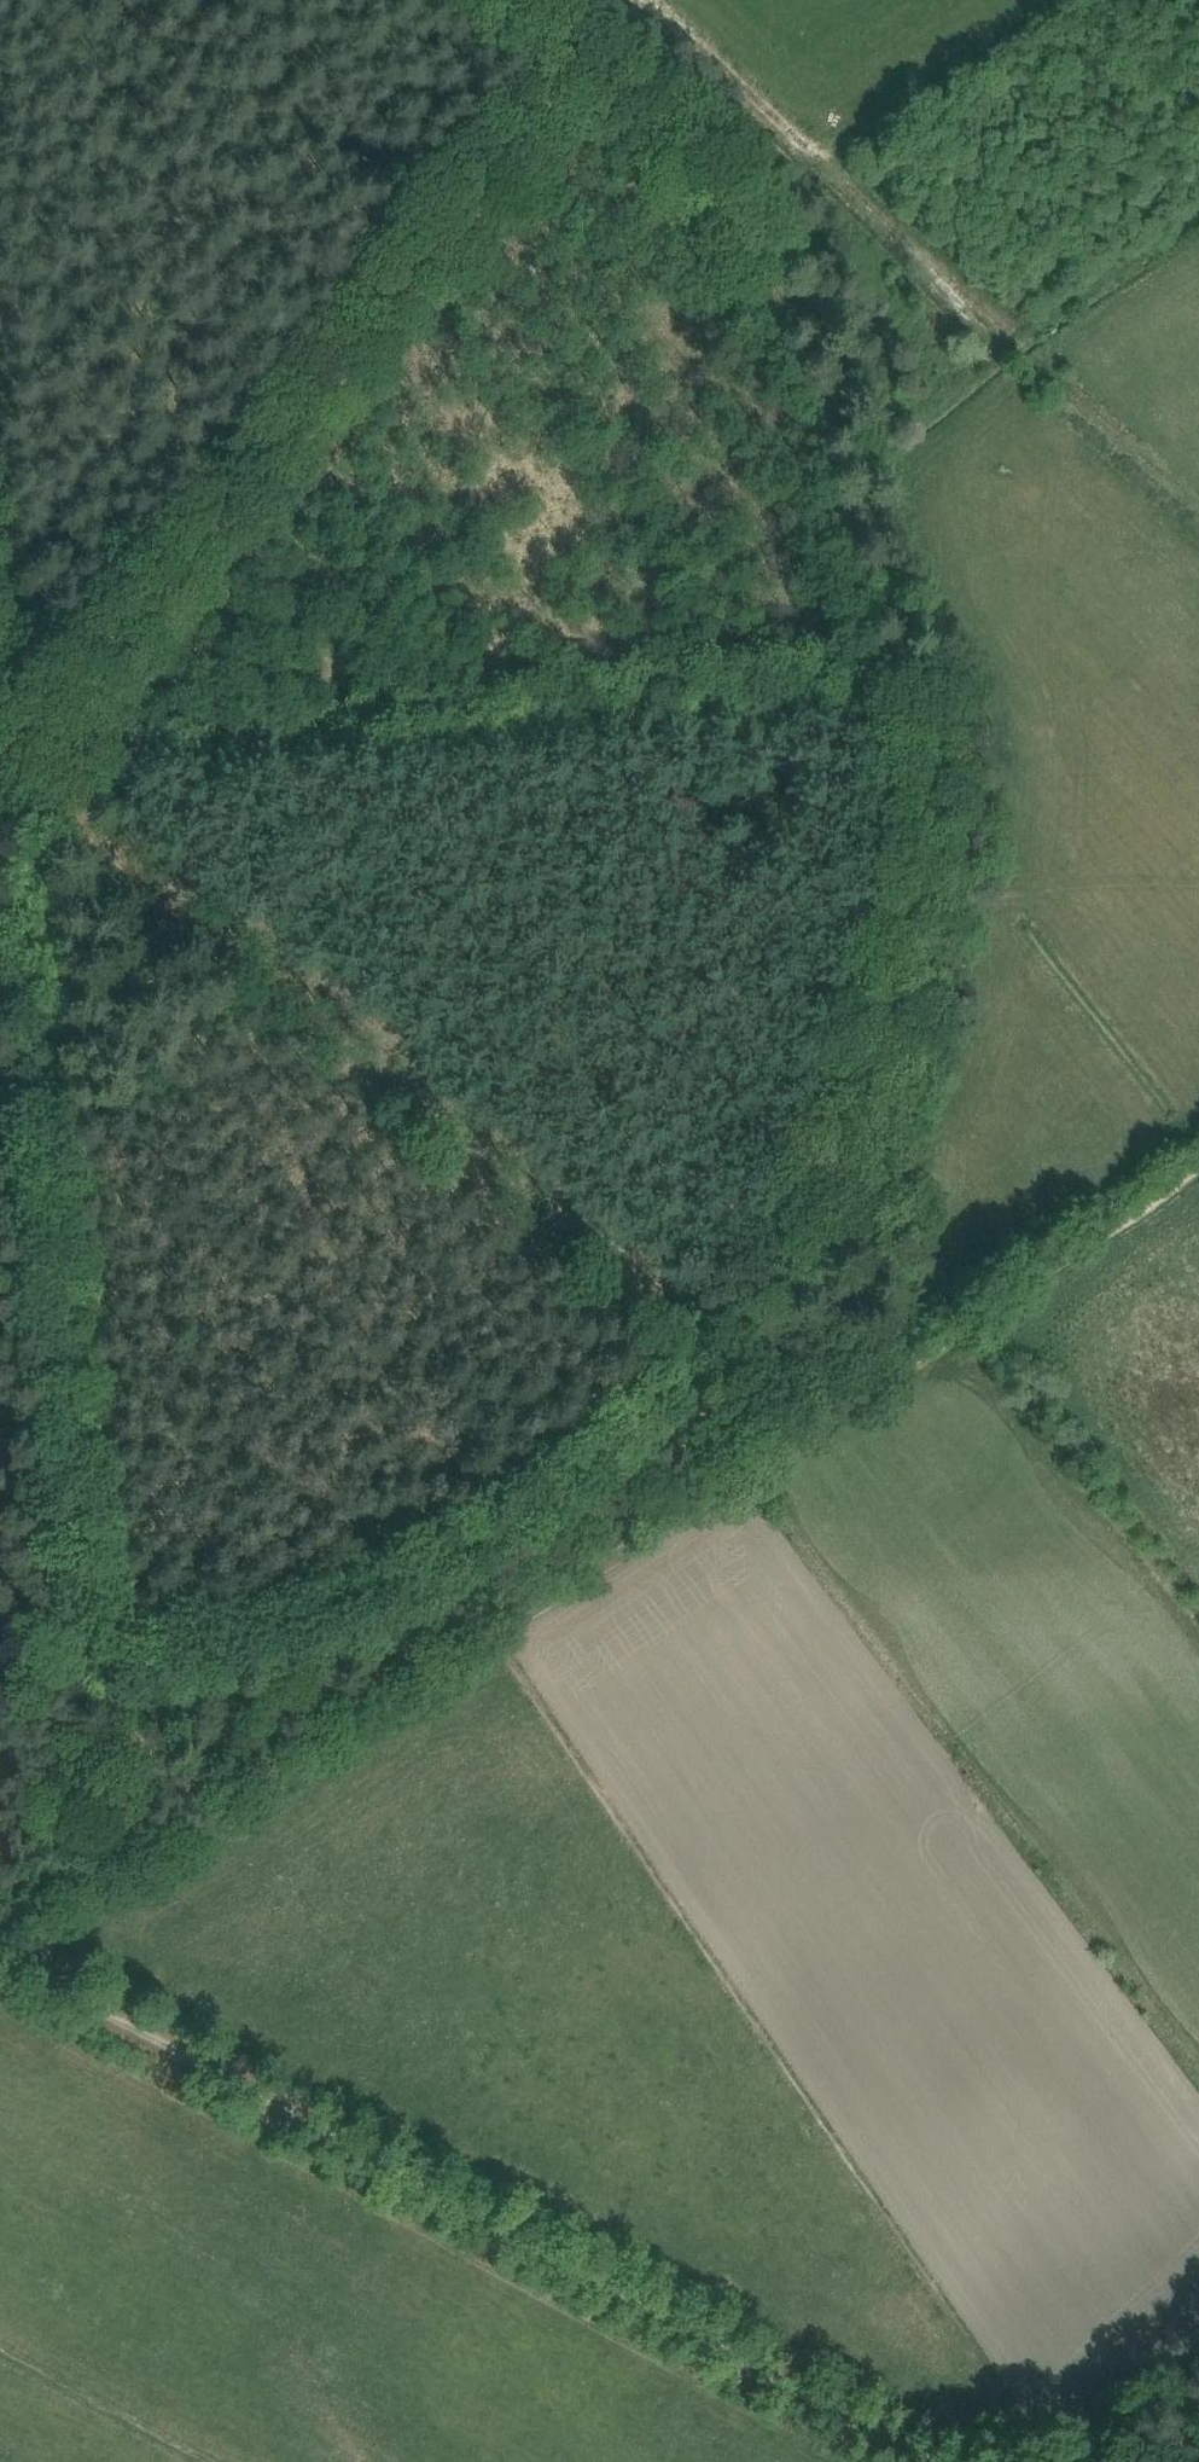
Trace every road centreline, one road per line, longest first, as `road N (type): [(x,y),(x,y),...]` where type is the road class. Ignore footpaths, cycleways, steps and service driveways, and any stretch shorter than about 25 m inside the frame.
road 1 (track): [(0,1960),(1198,1161)]
road 2 (track): [(934,2461),(0,1967)]

